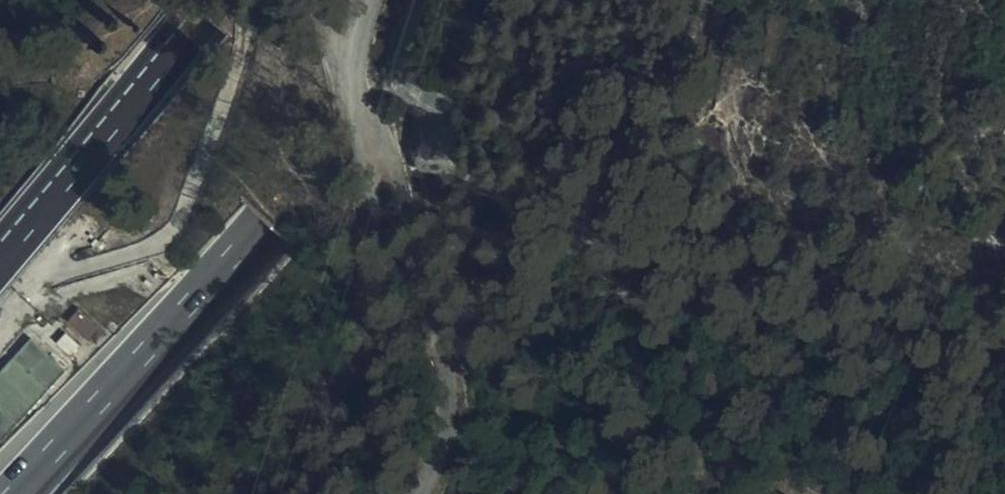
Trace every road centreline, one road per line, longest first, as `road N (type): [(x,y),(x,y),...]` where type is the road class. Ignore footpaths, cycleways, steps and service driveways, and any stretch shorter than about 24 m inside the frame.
road 1 (motorway): [(17,493),(477,0)]
road 2 (unclassified): [(252,493),(355,381),(372,341),(377,284),(358,131),(337,73)]
road 3 (motorway): [(215,0),(0,256)]

